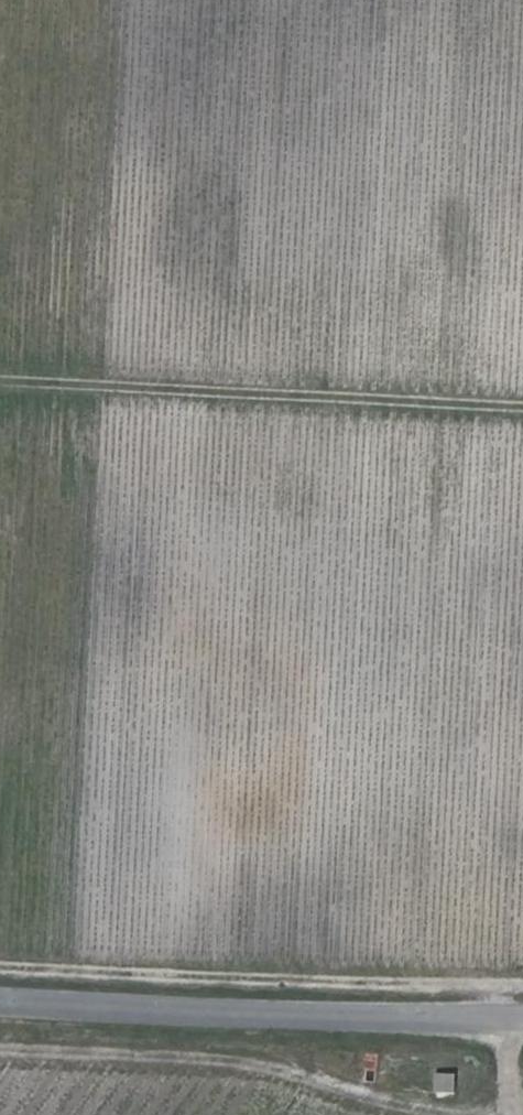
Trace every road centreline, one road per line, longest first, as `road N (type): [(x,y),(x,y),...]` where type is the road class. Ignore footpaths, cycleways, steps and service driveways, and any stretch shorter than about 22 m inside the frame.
road 1 (track): [(0,382),(522,408)]
road 2 (track): [(522,984),(0,970)]
road 3 (unclassified): [(0,1000),(522,1013)]

